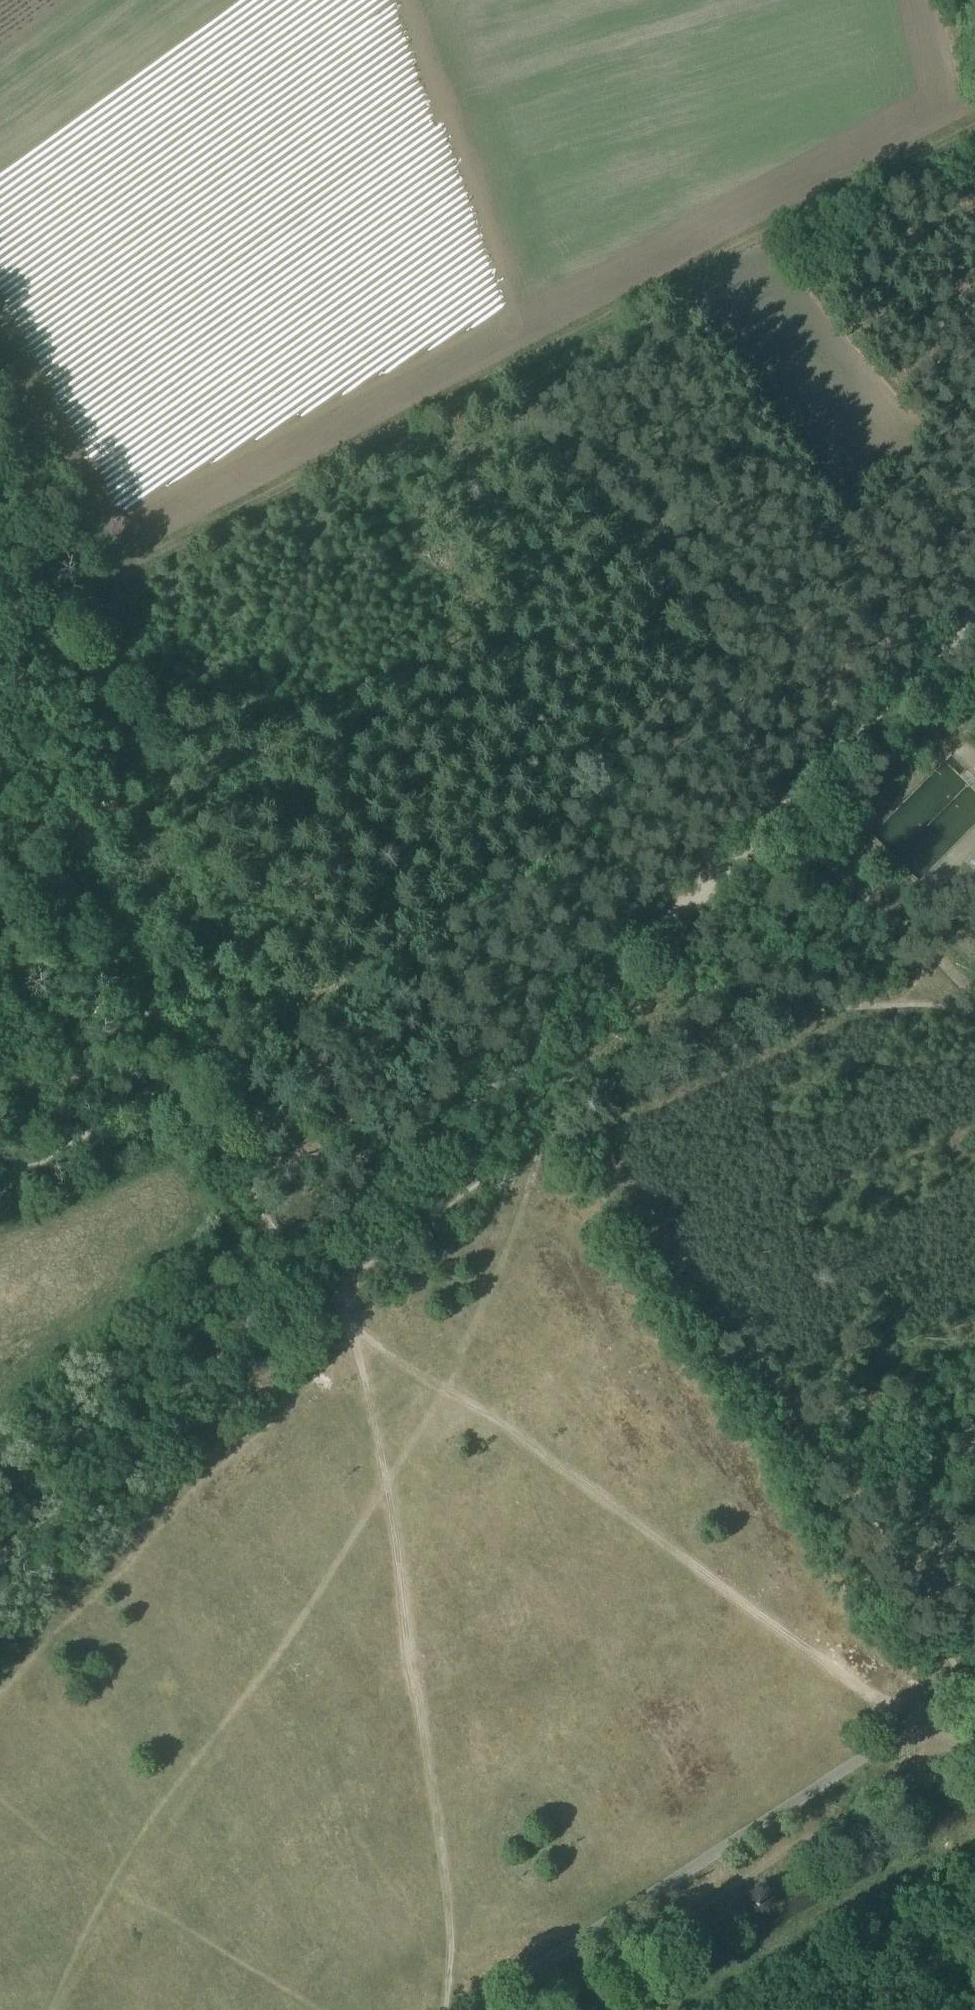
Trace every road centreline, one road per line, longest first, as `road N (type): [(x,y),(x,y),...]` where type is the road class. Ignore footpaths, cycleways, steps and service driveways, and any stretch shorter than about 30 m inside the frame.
road 1 (track): [(522,2009),(899,1778),(974,1743)]
road 2 (track): [(0,1560),(143,1426),(296,1264)]

